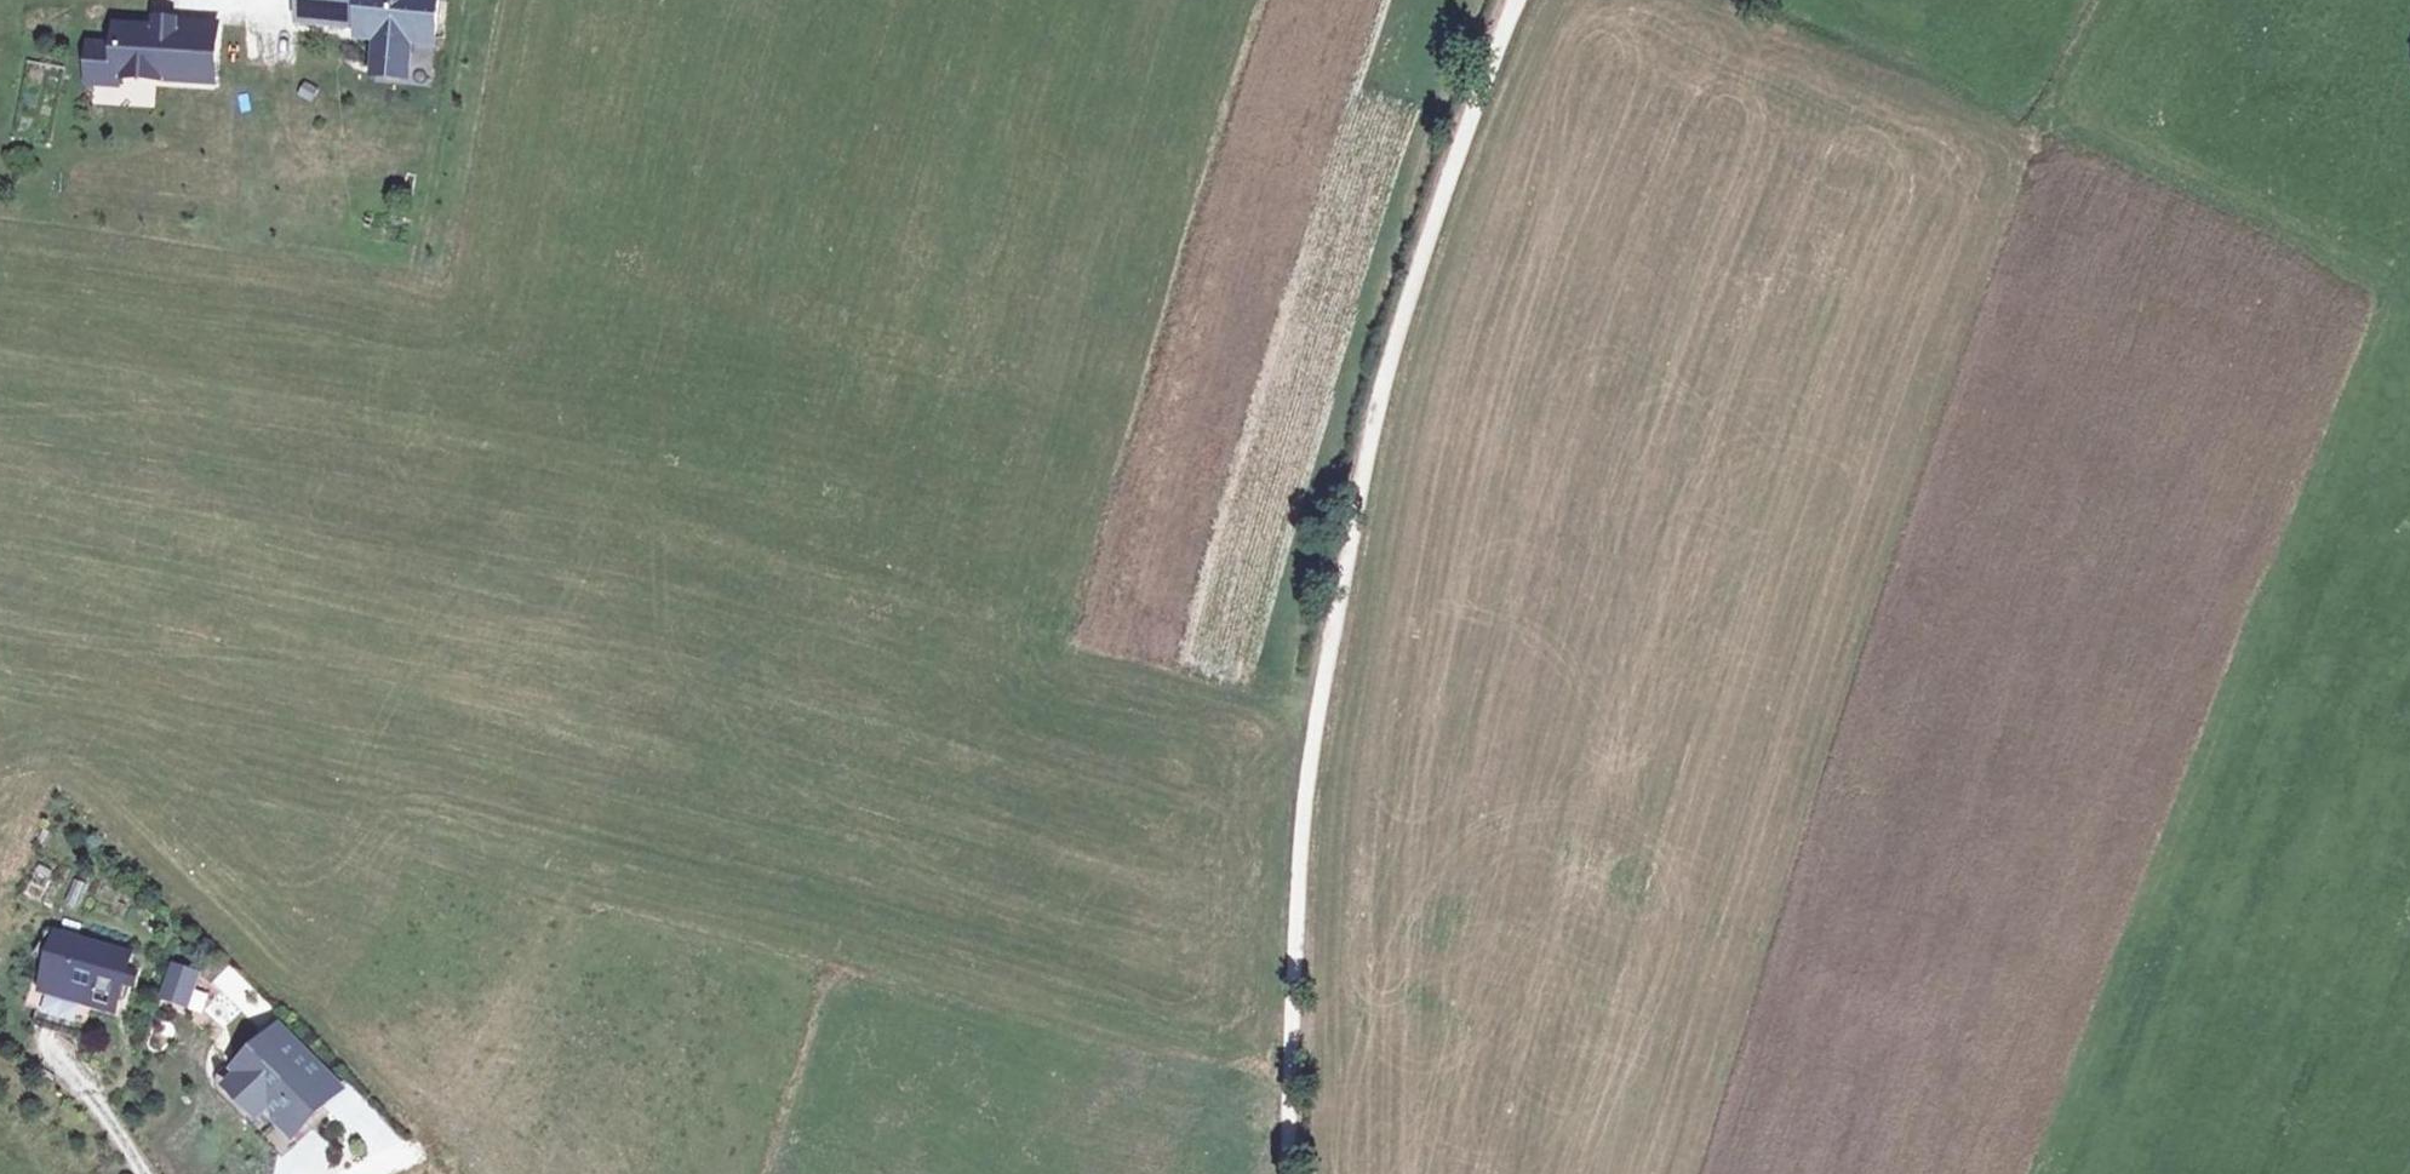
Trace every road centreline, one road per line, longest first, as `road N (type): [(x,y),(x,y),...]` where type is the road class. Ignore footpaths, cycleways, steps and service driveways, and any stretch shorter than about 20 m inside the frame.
road 1 (track): [(1518,0),(1408,306),(1358,499),(1310,781),(1295,1173)]

